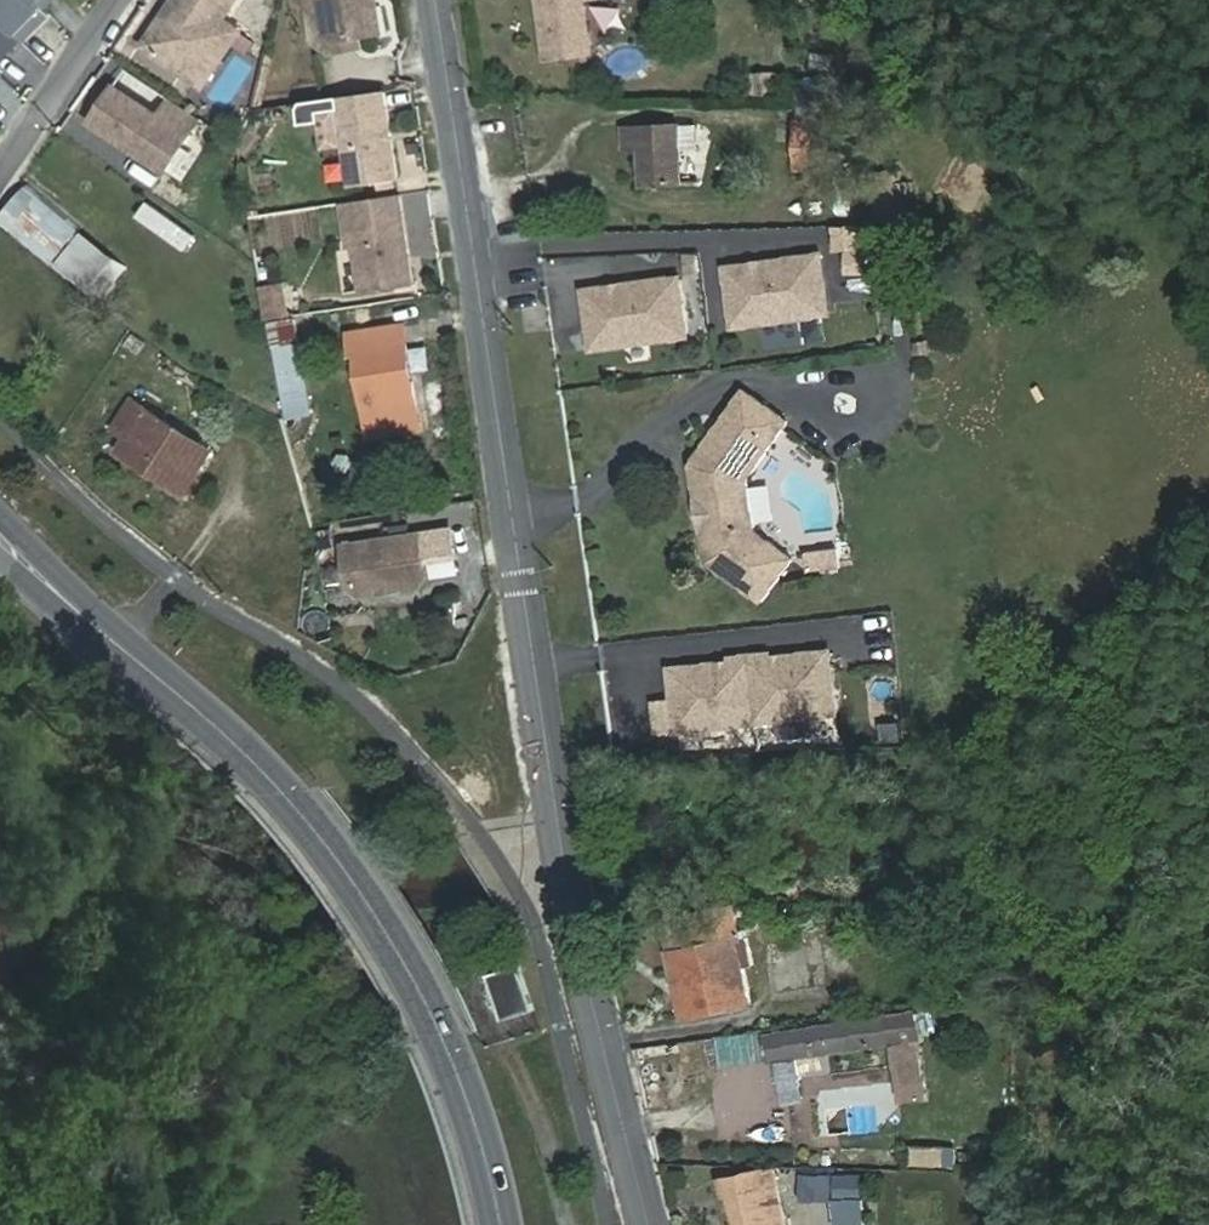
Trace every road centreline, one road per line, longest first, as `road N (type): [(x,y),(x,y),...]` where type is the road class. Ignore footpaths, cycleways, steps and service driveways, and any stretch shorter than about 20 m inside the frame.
road 1 (tertiary): [(649,1224),(577,936),(428,0)]
road 2 (primary): [(502,1224),(441,1034),(387,929),(327,839),(0,536)]
road 3 (residential): [(114,0),(0,176)]

